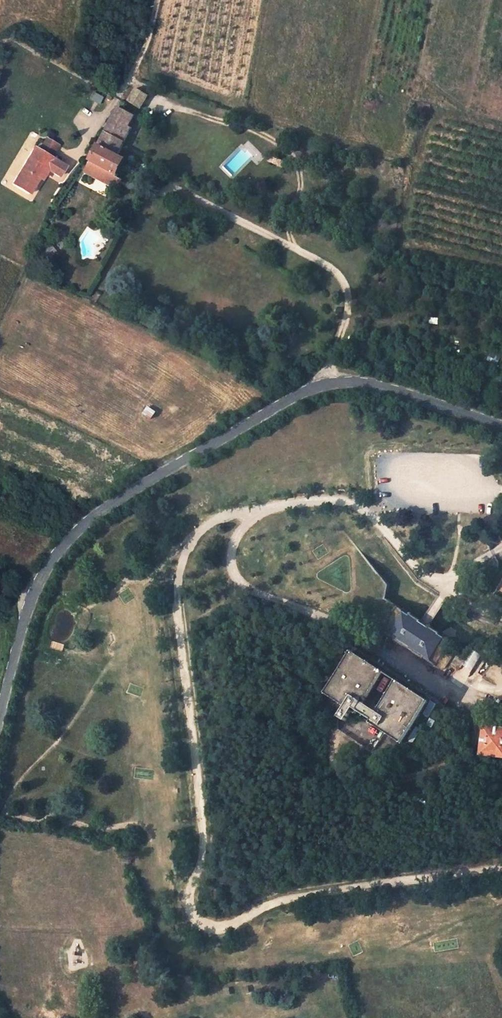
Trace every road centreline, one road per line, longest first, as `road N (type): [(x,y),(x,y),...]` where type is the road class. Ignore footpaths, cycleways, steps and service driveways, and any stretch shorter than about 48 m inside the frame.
road 1 (unclassified): [(0,715),(41,580),(65,542),(103,509),(309,388),(353,381),(383,386),(501,425)]
road 2 (track): [(330,383),(351,297),(342,273),(174,188),(130,185)]
road 3 (track): [(344,728),(333,754),(340,773),(387,783),(455,761),(472,747),(469,703)]

